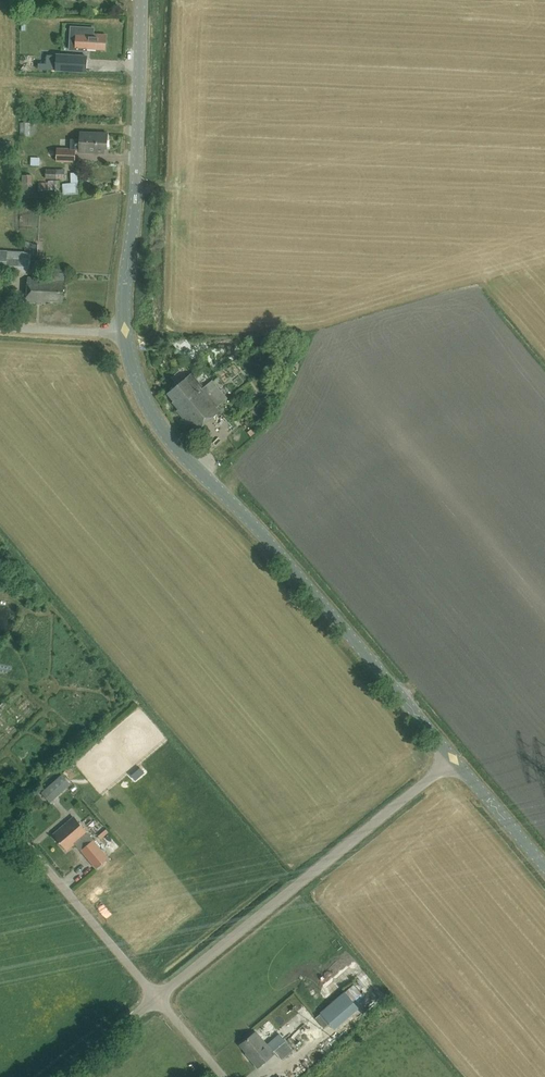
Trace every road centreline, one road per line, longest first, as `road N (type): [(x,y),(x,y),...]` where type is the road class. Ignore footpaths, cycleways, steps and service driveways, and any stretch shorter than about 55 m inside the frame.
road 1 (tertiary): [(455,762),(271,544),(169,439),(140,401),(124,334)]
road 2 (unclassified): [(156,997),(455,762)]
road 3 (tertiary): [(124,334),(141,0)]
road 4 (unclassified): [(156,997),(0,813)]
road 5 (tertiary): [(544,867),(455,762)]
road 6 (unclassified): [(56,1076),(156,997)]
road 7 (unclassified): [(0,328),(124,334)]

